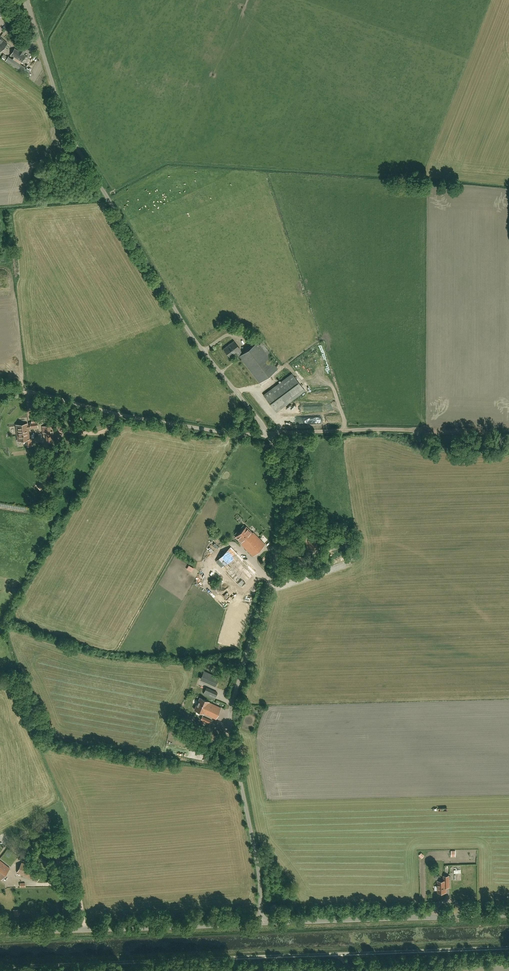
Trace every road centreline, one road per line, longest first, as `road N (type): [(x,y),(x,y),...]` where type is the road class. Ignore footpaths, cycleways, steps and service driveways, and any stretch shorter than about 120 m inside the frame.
road 1 (unclassified): [(271,434),(197,344),(69,128),(27,0)]
road 2 (unclassified): [(264,923),(232,720),(281,537),(280,461),(271,434)]
road 3 (unclassified): [(0,389),(141,421),(271,434)]
road 4 (unclassified): [(0,932),(264,923)]
road 5 (unclassified): [(264,923),(508,915)]

